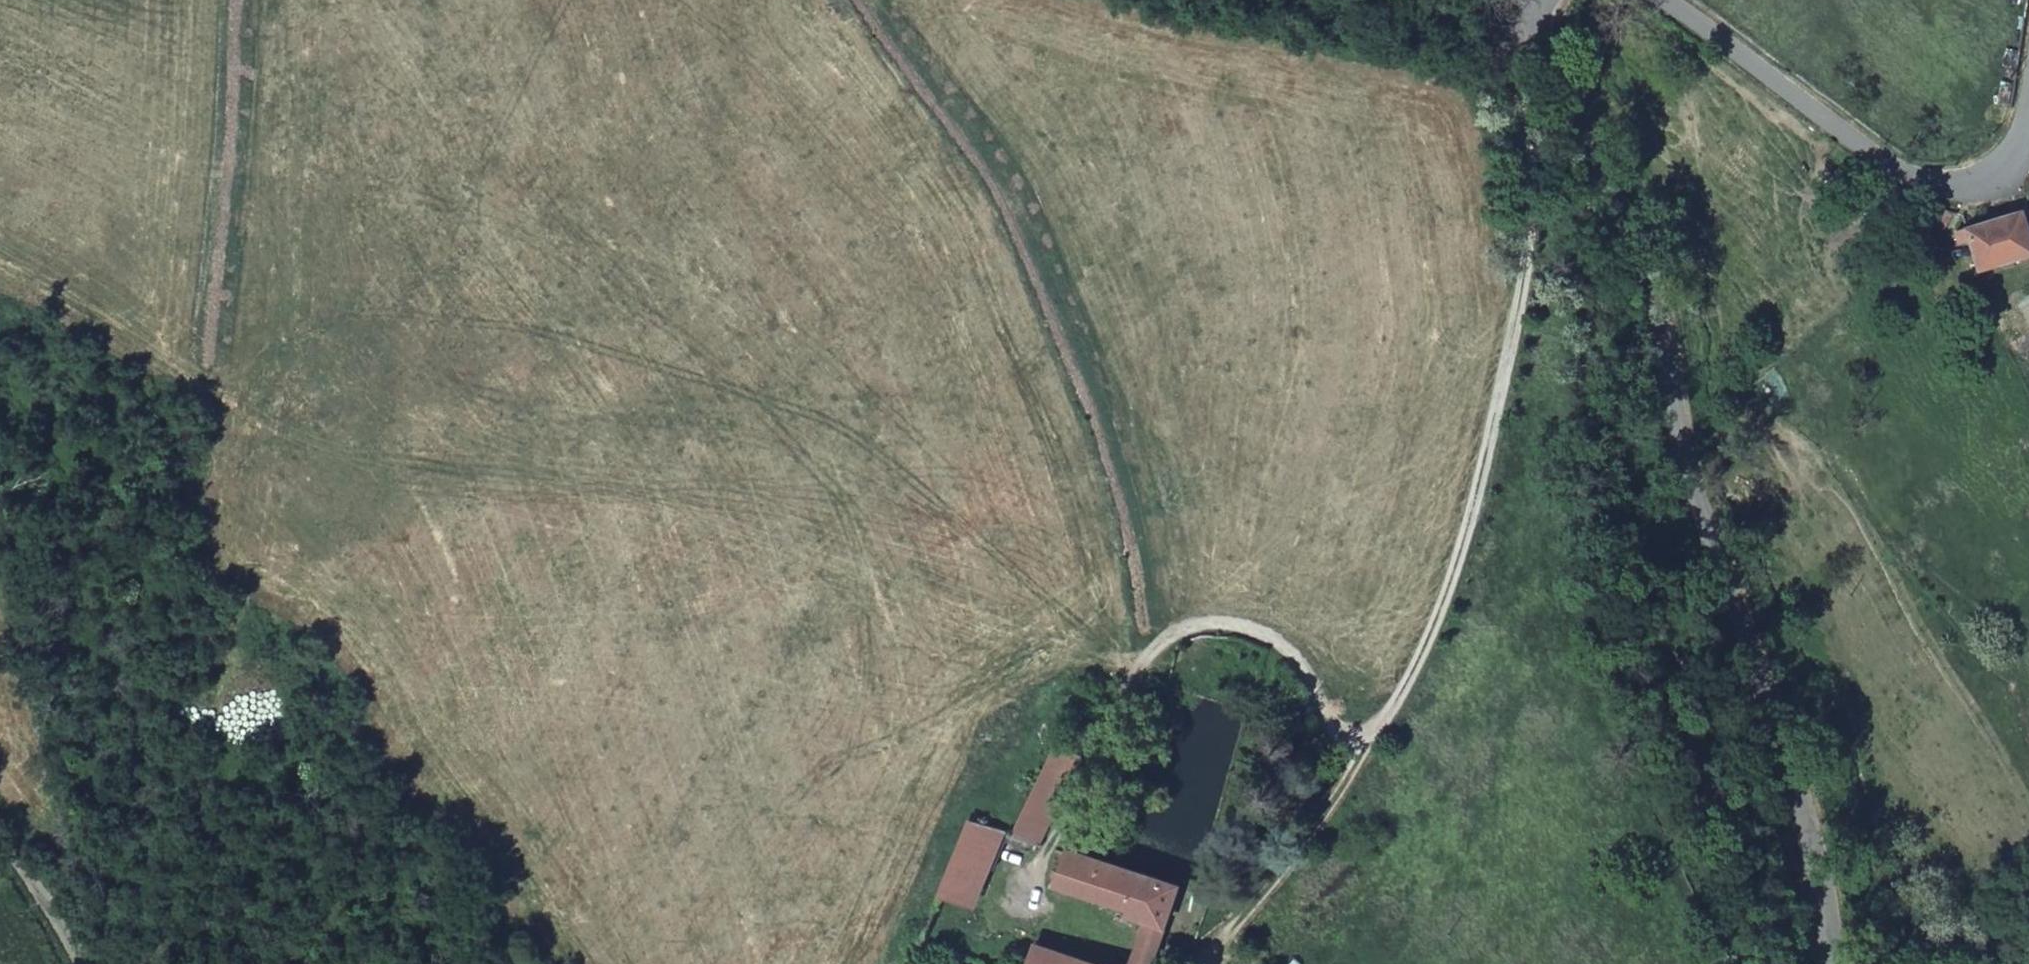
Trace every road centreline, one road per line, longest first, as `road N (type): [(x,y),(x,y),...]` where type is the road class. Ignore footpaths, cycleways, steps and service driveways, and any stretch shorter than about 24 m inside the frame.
road 1 (unclassified): [(1839,963),(1813,846),(1685,462),(1661,309),(1545,45),(1552,0)]
road 2 (unclassified): [(1670,0),(1890,166),(1919,178),(1977,183),(2000,173),(2015,157),(2028,112)]
road 3 (unclassified): [(0,835),(75,963)]

